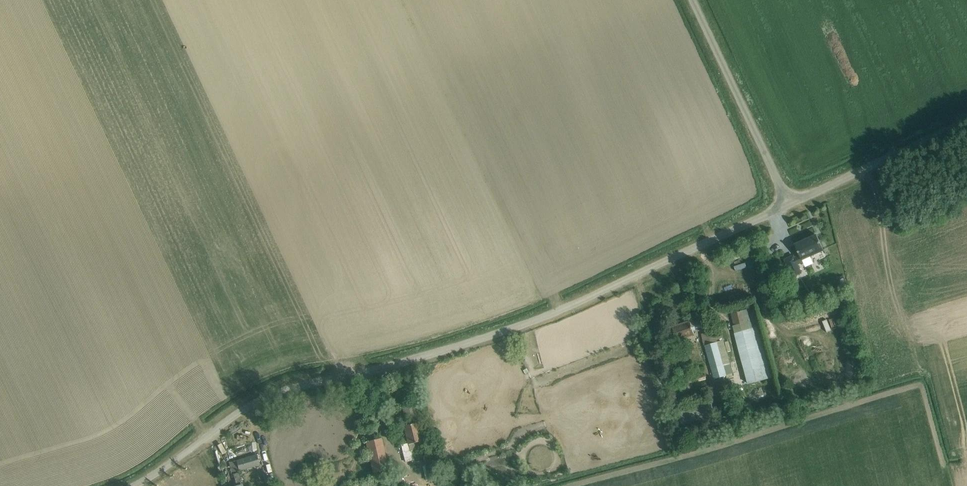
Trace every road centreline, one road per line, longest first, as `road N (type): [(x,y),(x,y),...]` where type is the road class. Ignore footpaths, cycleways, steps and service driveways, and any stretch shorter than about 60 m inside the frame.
road 1 (unclassified): [(137,485),(274,394),(541,319),(790,203)]
road 2 (unclassified): [(790,203),(693,0)]
road 3 (unclassified): [(790,203),(966,122)]

